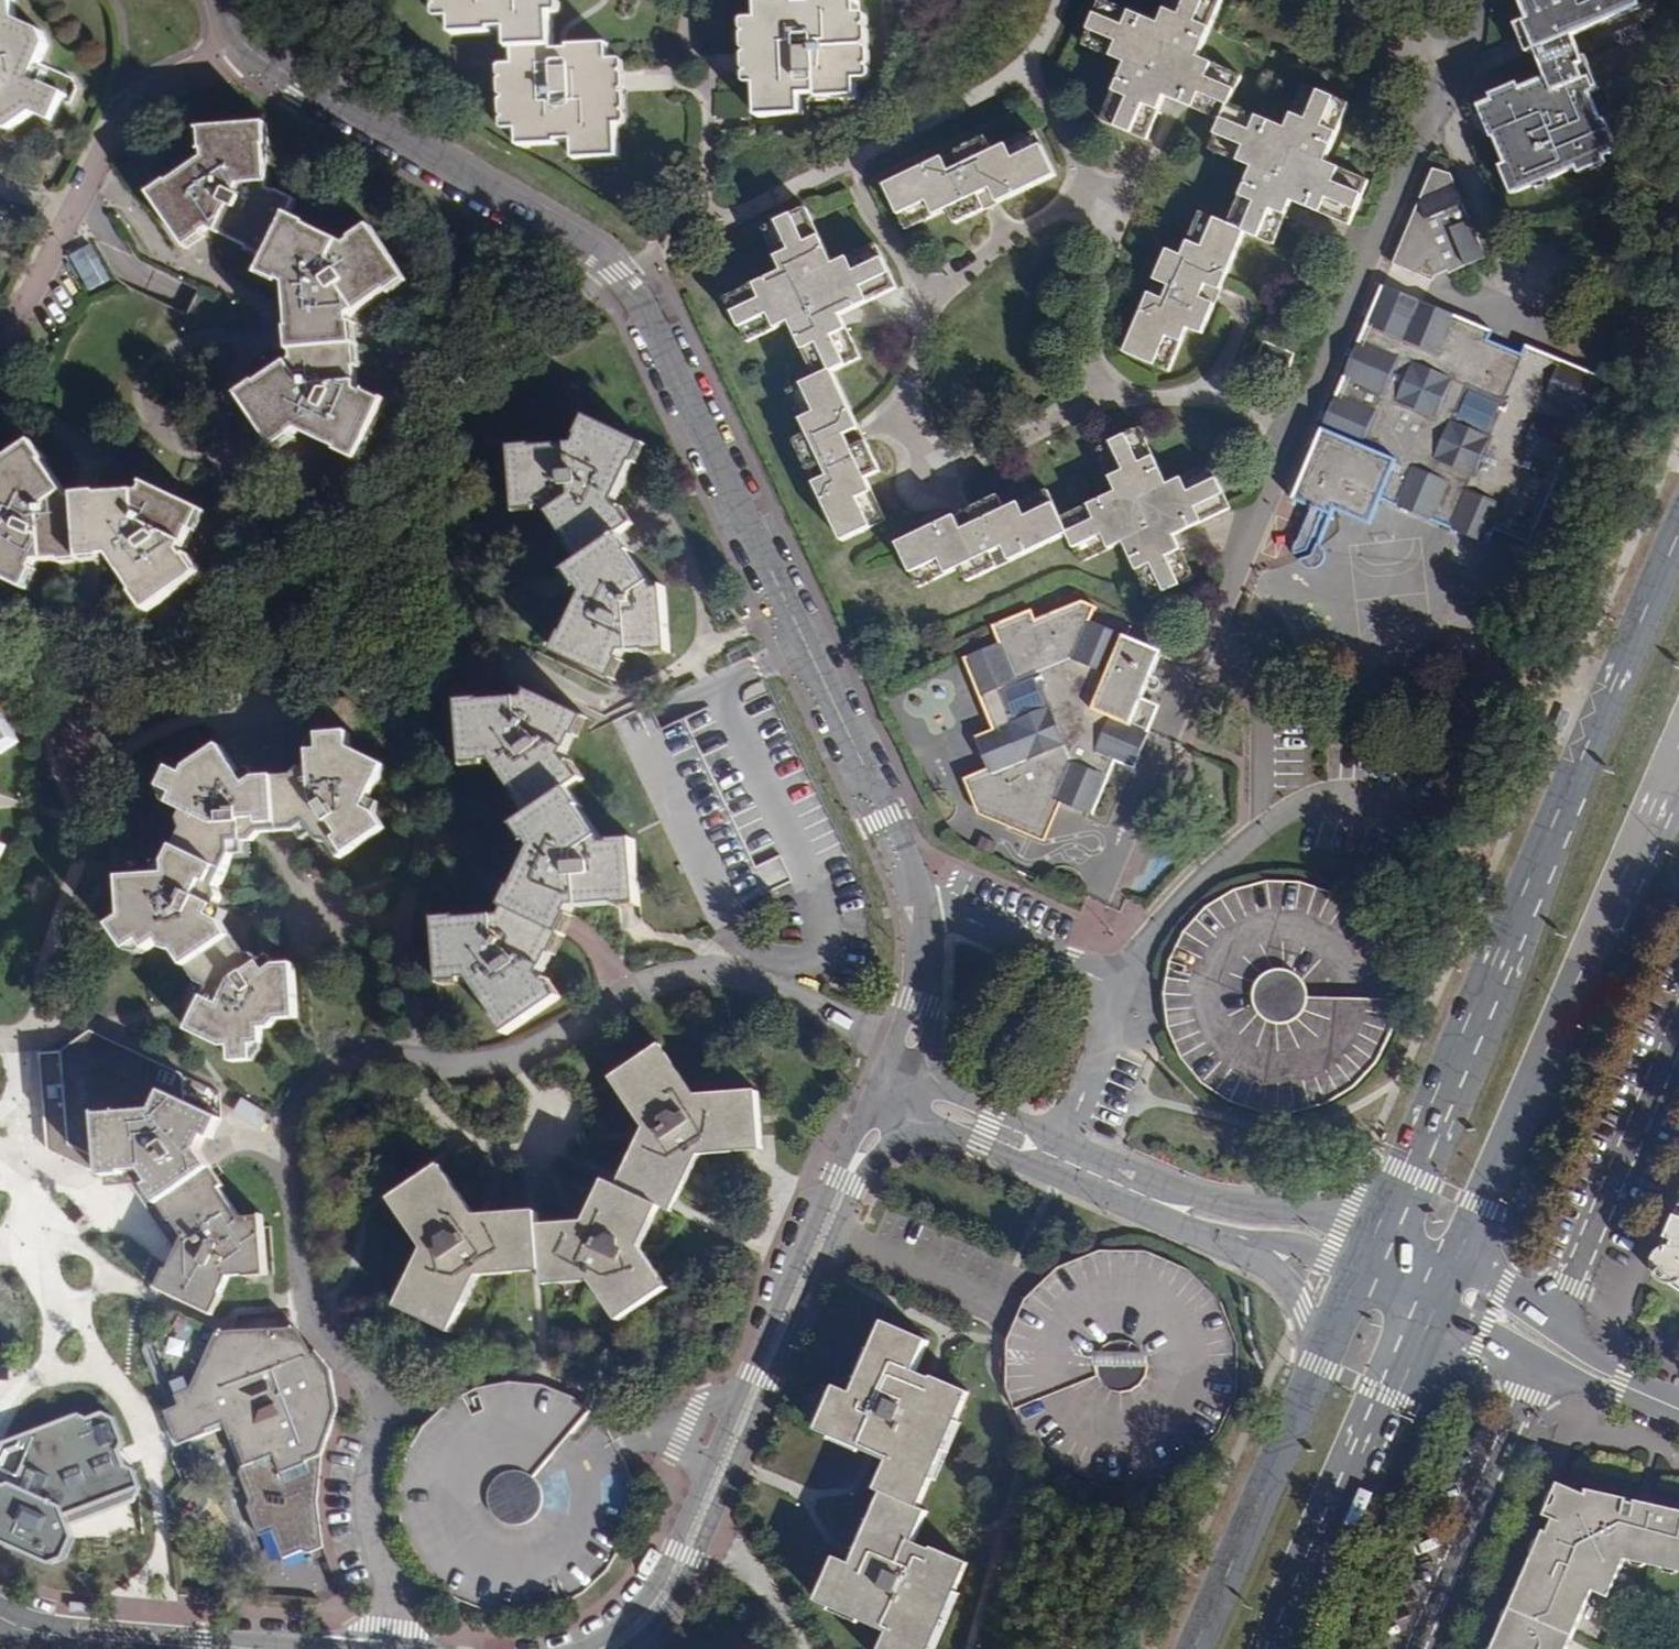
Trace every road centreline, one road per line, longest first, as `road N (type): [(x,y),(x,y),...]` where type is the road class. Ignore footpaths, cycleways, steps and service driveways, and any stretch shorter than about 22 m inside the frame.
road 1 (residential): [(235,47),(277,82),(578,246),(641,320),(878,819),(915,929),(917,981),(885,1089)]
road 2 (residential): [(1261,827),(1258,704),(1212,641),(1449,93),(1469,0)]
road 3 (secondary): [(1678,539),(1377,1225)]
road 4 (residential): [(885,1089),(671,1587),(609,1648)]
road 5 (secondary): [(1457,1256),(1678,753)]
road 6 (residential): [(1377,1225),(1195,1200),(988,1118),(885,1089)]
road 7 (residential): [(885,1089),(972,1140),(1233,1246)]
road 8 (secondary): [(1287,1648),(1432,1313)]
road 9 (residential): [(15,317),(108,131),(133,97),(235,47)]
road 10 (residential): [(396,1648),(400,1603),(362,1547),(358,1500),(364,1452),(389,1389),(348,1347)]
road 11 (residential): [(1678,1023),(1545,1328)]
road 12 (secondary): [(1319,1355),(1192,1648)]
road 13 (residential): [(1556,1369),(1522,1396),(1411,1648)]
road 14 (residential): [(185,1648),(25,1632)]
road 15 (residential): [(1678,1397),(1545,1328)]
road 16 (residential): [(1233,1246),(1298,1316),(1319,1355)]
road 17 (residential): [(1432,1313),(1556,1369)]
road 18 (residential): [(1556,1369),(1678,1421)]
road 19 (residential): [(1233,1246),(1281,1245),(1354,1277)]

